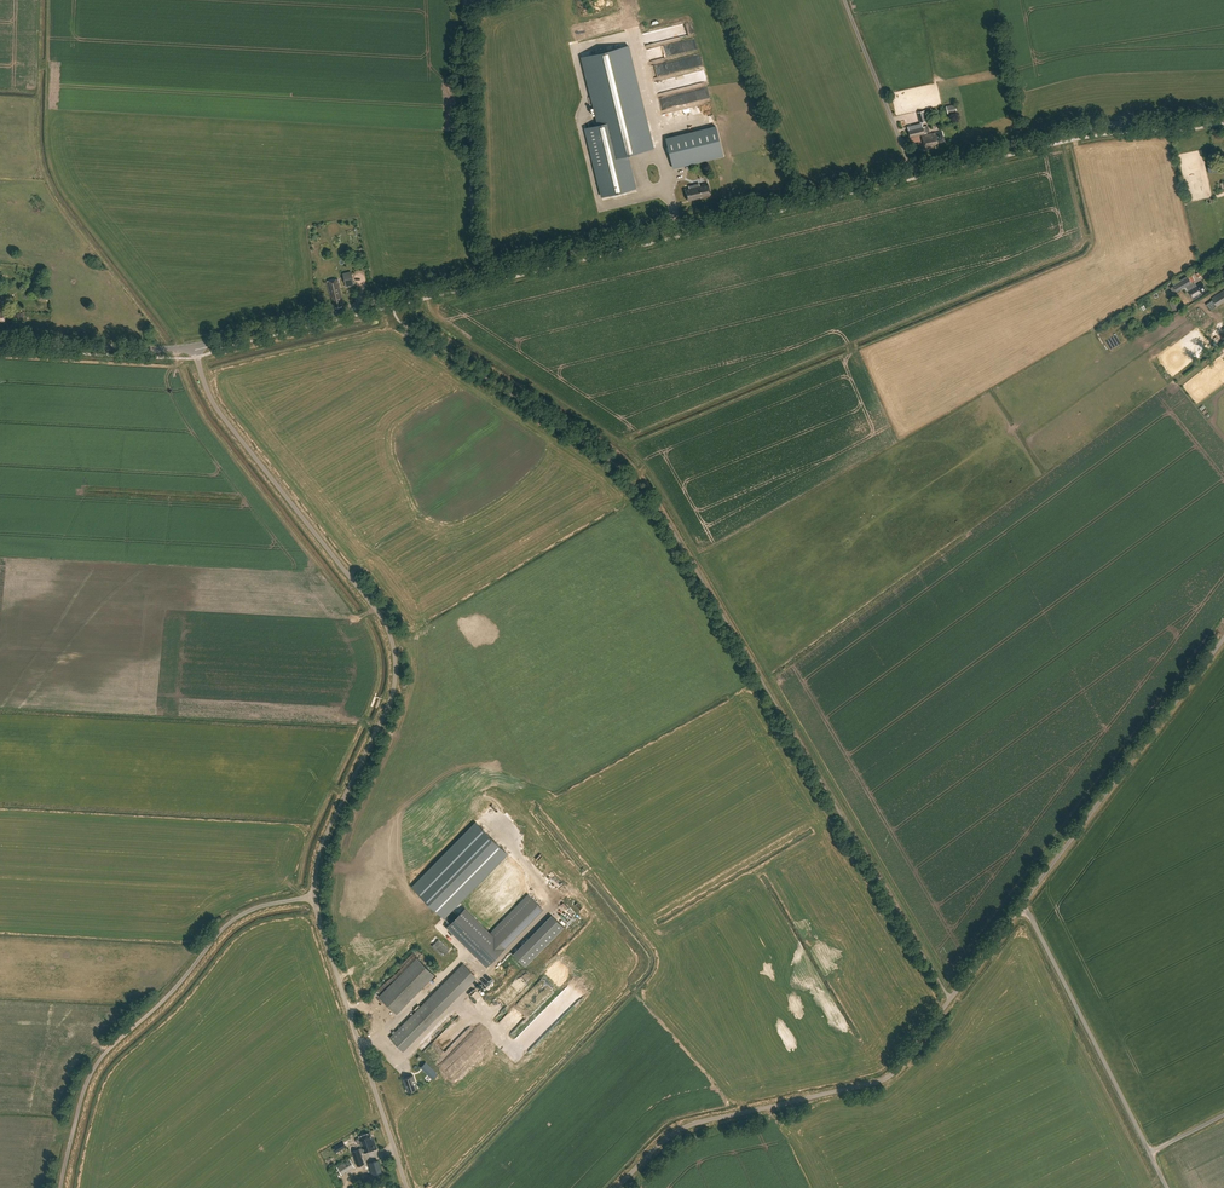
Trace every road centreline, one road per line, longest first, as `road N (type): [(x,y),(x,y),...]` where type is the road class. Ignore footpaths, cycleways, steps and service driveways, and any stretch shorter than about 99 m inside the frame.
road 1 (unclassified): [(314,896),(320,848),(393,691),(393,645),(374,608),(222,416),(194,347)]
road 2 (unclassified): [(1021,906),(887,1078),(692,1125),(617,1187)]
road 3 (tertiary): [(476,276),(914,170)]
road 4 (unclassified): [(314,896),(234,919),(108,1049),(85,1087),(60,1187)]
road 5 (unclassified): [(1021,906),(1223,637)]
road 6 (tertiary): [(914,170),(1089,127),(1223,119)]
road 7 (unclassified): [(407,1187),(314,896)]
road 8 (tertiary): [(476,276),(194,347)]
road 9 (unclassified): [(1149,1152),(1021,906)]
road 10 (unclassified): [(476,276),(466,0)]
road 11 (tertiary): [(194,347),(0,341)]
road 12 (unclassified): [(914,170),(845,0)]

